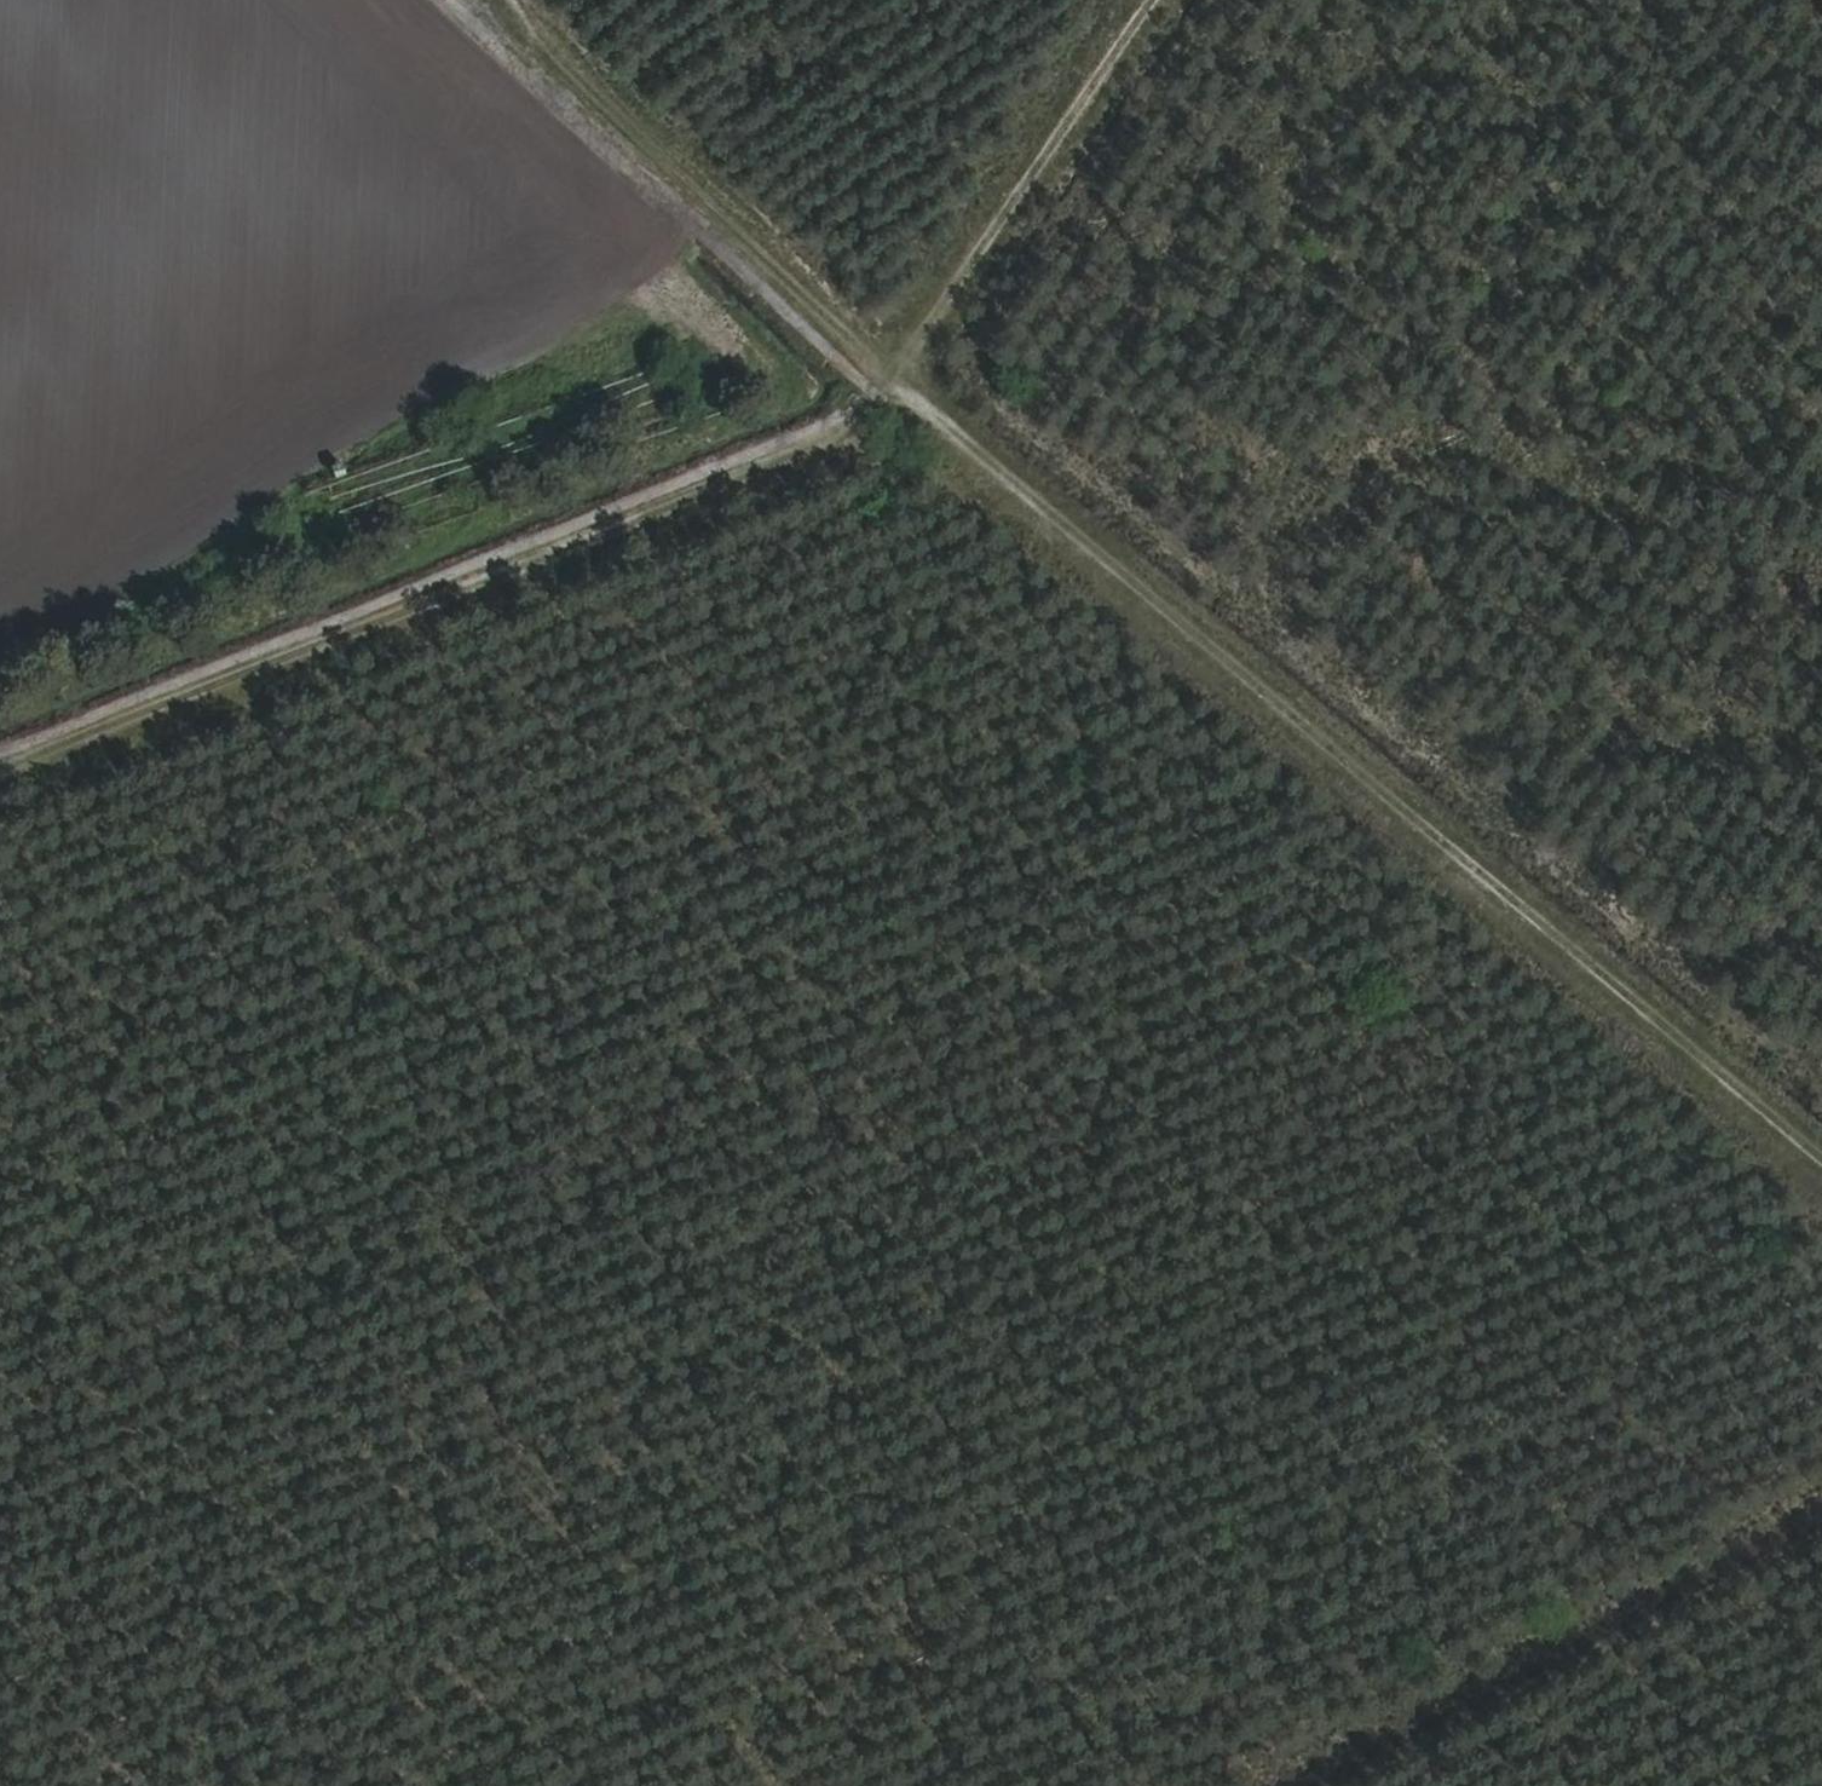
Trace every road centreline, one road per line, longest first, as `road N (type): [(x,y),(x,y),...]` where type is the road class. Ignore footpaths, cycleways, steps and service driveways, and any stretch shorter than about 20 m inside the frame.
road 1 (track): [(1821,1148),(895,371),(0,736)]
road 2 (track): [(1288,1785),(1821,1513)]

